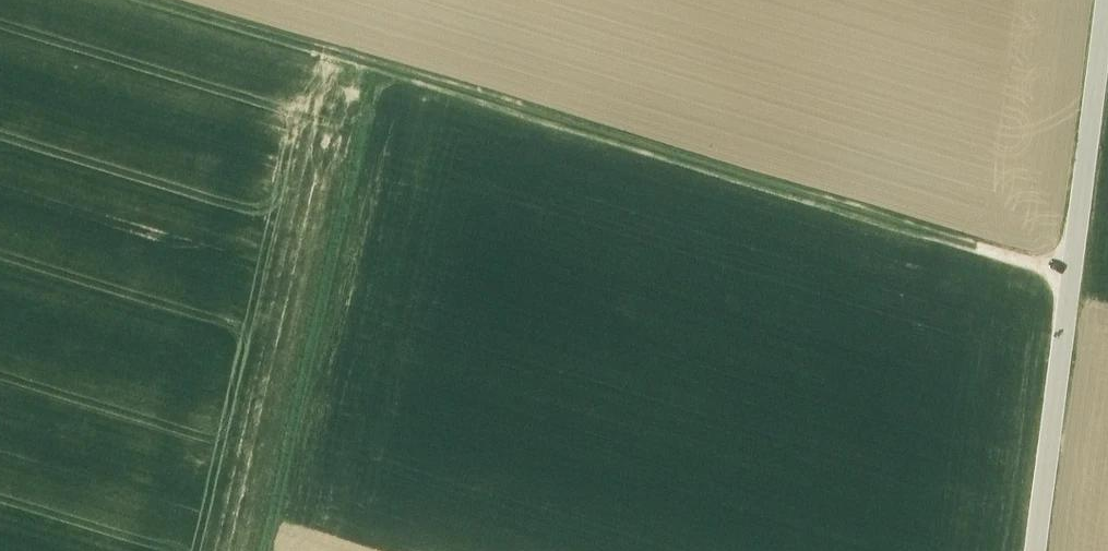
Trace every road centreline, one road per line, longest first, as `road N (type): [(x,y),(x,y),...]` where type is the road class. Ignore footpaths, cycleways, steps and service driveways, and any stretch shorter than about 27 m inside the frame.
road 1 (track): [(138,0),(1070,287)]
road 2 (tertiary): [(1106,0),(1036,550)]
road 3 (track): [(386,80),(283,550)]

